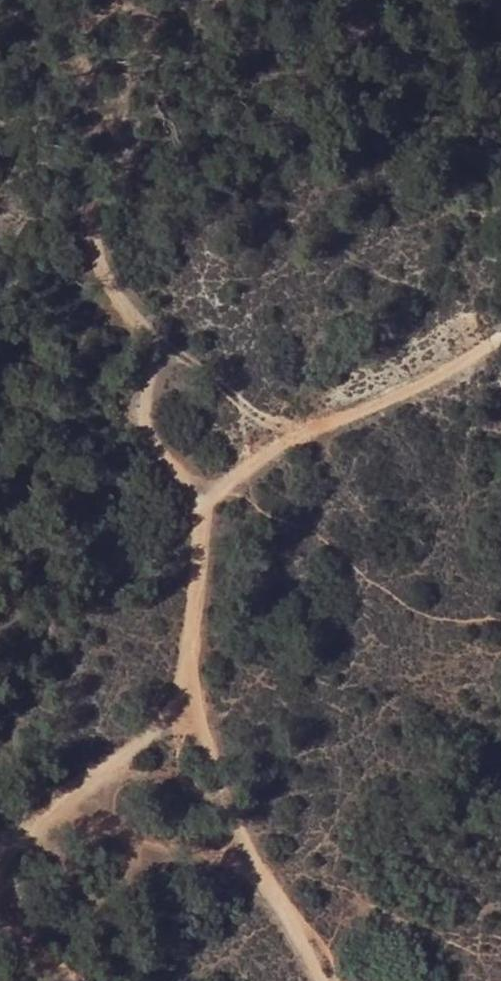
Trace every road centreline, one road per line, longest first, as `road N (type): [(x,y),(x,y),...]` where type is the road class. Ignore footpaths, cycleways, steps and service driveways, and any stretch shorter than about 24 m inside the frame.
road 1 (track): [(500,346),(271,440),(212,475),(183,519),(179,683),(165,714),(130,750),(19,827),(0,859)]
road 2 (track): [(189,501),(152,411),(163,362),(159,333),(94,221),(115,159),(101,52),(129,0)]
road 3 (track): [(320,980),(217,799),(179,683)]

